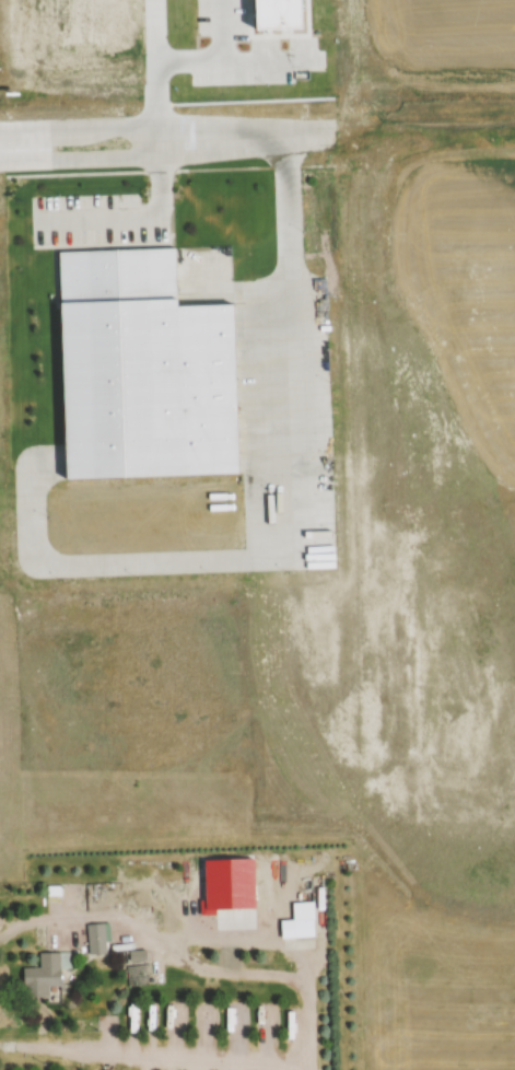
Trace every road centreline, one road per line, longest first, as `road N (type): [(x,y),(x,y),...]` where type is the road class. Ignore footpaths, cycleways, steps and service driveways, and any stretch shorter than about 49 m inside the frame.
road 1 (residential): [(365,133),(161,139)]
road 2 (residential): [(0,163),(110,161),(161,139)]
road 3 (residential): [(161,139),(106,130),(0,131)]

